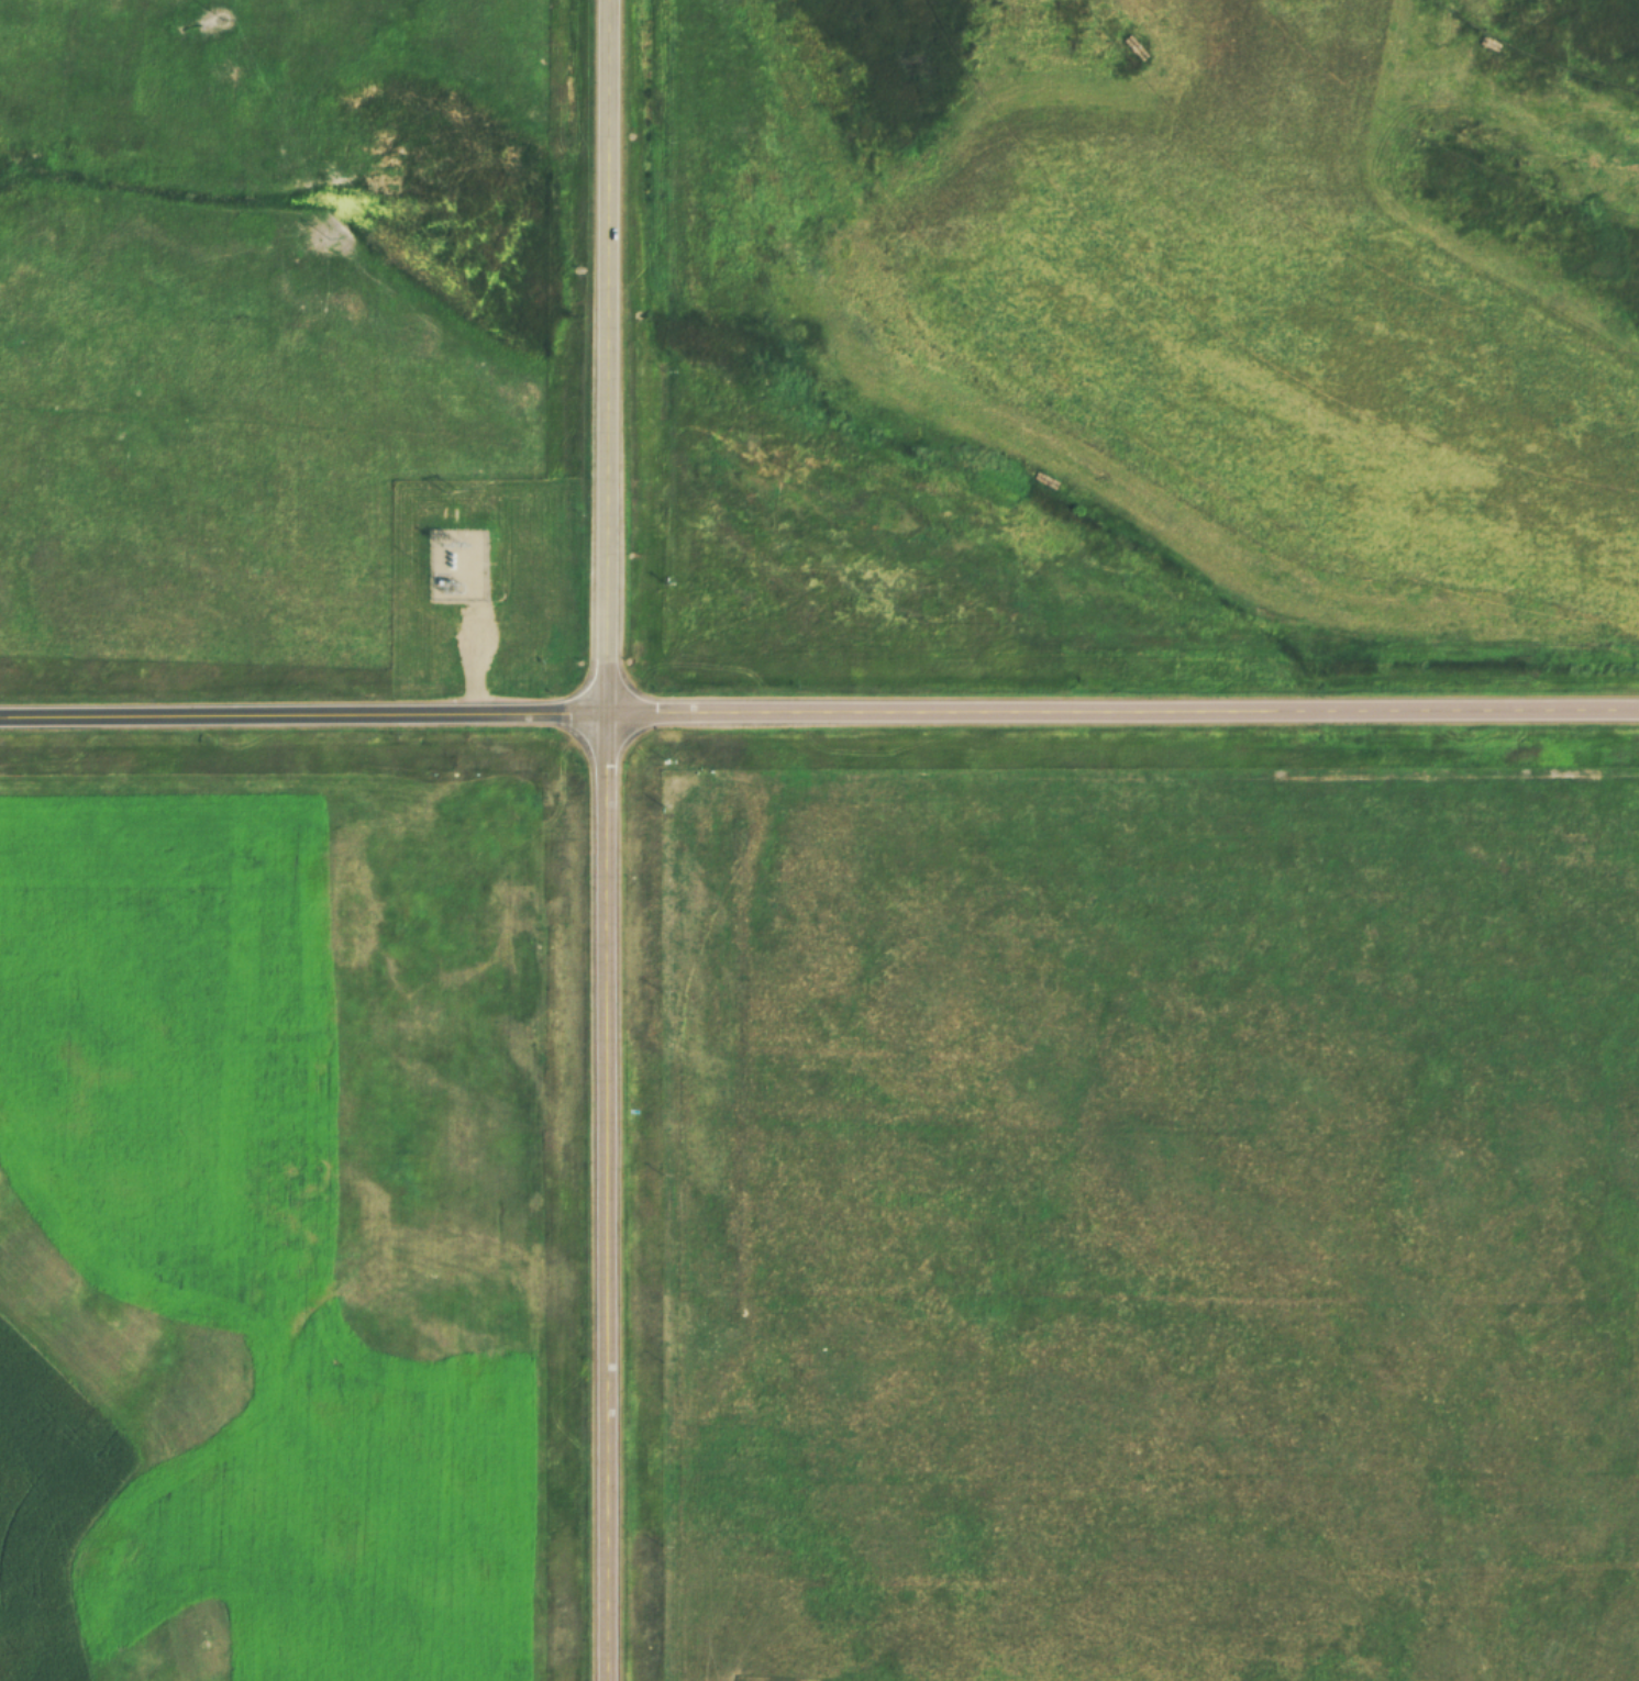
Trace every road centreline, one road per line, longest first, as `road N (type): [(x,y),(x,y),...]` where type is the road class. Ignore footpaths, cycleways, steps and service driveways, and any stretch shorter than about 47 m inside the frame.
road 1 (primary): [(605,1680),(601,0)]
road 2 (primary): [(0,718),(1638,710)]

